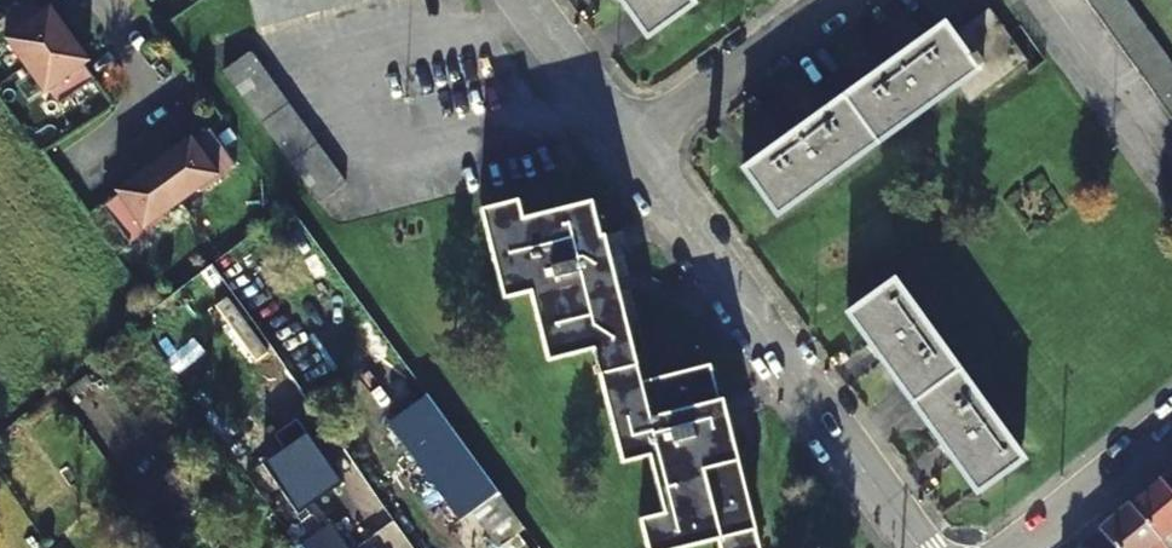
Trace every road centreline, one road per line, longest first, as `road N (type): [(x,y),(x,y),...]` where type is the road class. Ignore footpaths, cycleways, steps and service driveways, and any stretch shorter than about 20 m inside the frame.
road 1 (residential): [(922,547),(628,149)]
road 2 (residential): [(628,149),(845,0)]
road 3 (residential): [(102,0),(150,84),(142,110),(77,163)]
road 4 (tertiary): [(1171,430),(1022,547)]
road 5 (residential): [(628,149),(521,0)]

